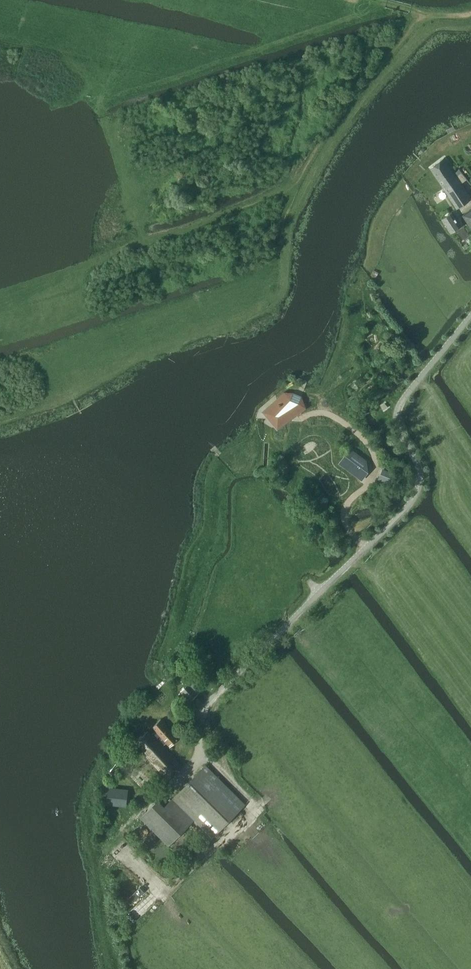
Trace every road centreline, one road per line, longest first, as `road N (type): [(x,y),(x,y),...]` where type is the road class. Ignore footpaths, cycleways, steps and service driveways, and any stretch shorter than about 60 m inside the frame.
road 1 (unclassified): [(206,704),(413,500),(417,466),(397,411),(470,316)]

